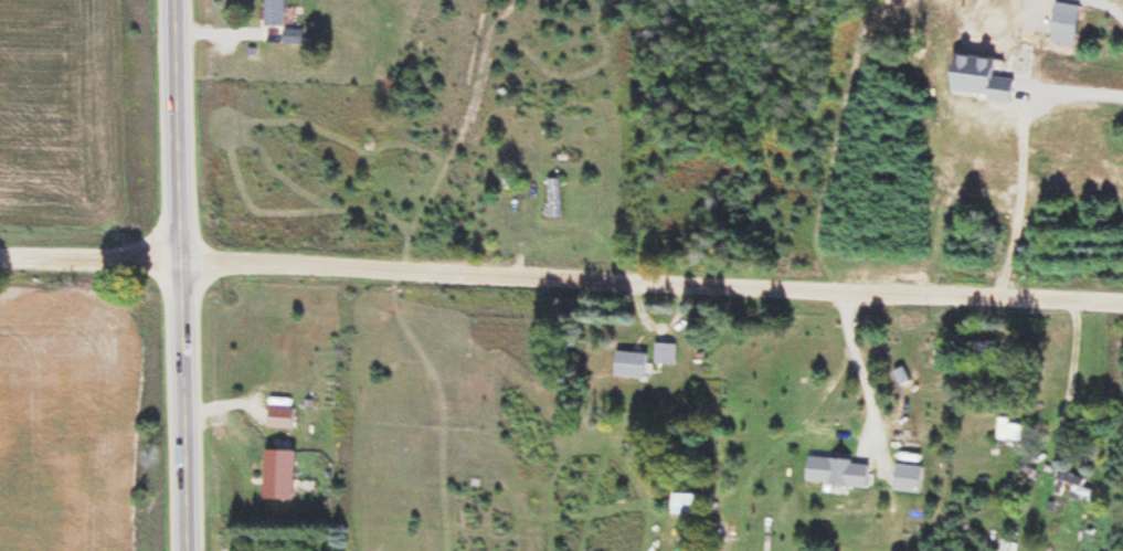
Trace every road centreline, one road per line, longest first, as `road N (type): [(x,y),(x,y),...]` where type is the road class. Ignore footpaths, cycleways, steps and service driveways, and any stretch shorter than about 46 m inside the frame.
road 1 (residential): [(1122,292),(184,250)]
road 2 (primary): [(191,550),(177,0)]
road 3 (residential): [(184,250),(0,244)]

